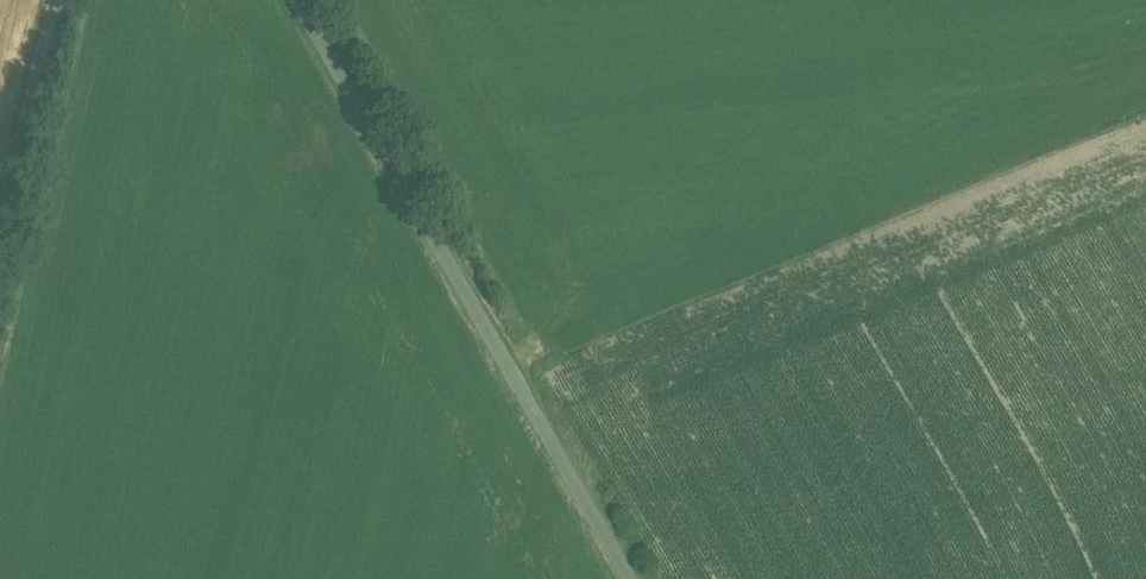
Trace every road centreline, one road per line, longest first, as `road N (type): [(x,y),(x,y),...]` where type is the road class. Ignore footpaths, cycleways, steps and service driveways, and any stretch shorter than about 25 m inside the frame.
road 1 (unclassified): [(644,578),(296,0)]
road 2 (unclassified): [(48,0),(0,186)]

